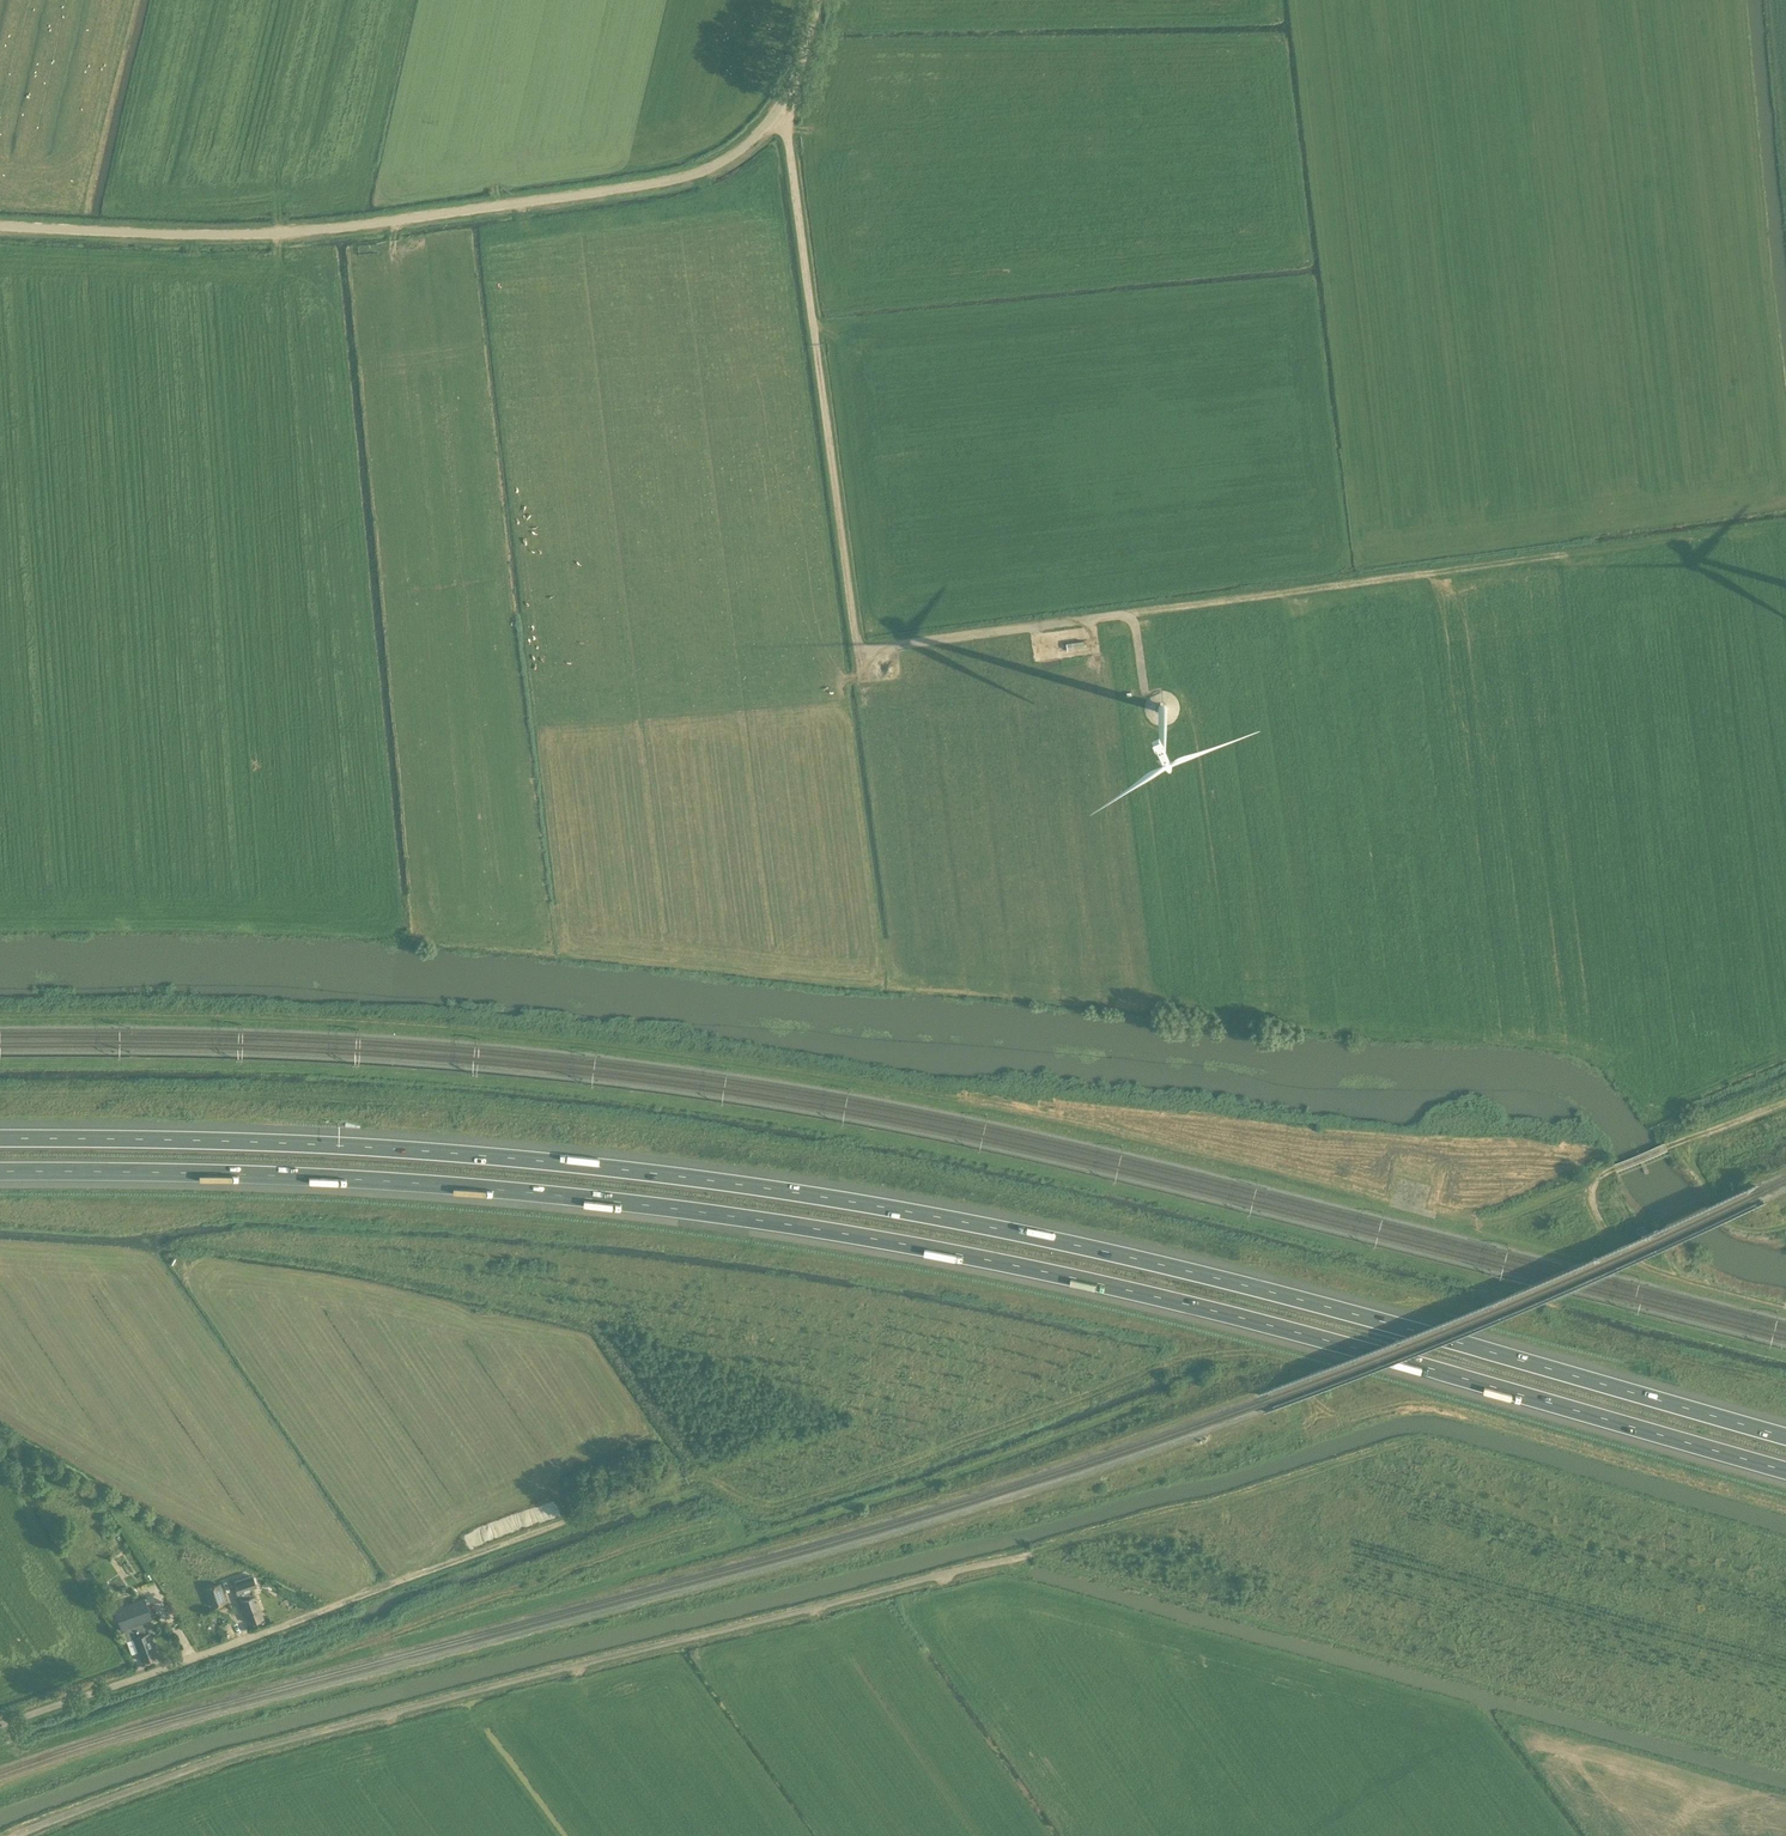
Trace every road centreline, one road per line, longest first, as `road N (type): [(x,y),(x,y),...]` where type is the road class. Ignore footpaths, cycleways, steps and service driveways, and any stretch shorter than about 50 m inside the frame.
road 1 (motorway): [(1785,1437),(1333,1307),(870,1204),(476,1154),(0,1139)]
road 2 (motorway): [(0,1171),(474,1188),(870,1239),(1324,1339),(1785,1470)]
road 3 (unclassified): [(18,1835),(209,1761),(1031,1554)]
road 4 (unclassified): [(0,226),(269,235),(685,177),(732,155),(767,126),(795,76),(817,0)]
road 5 (unclassified): [(0,1727),(567,1519)]
road 6 (track): [(1121,615),(1704,535)]

